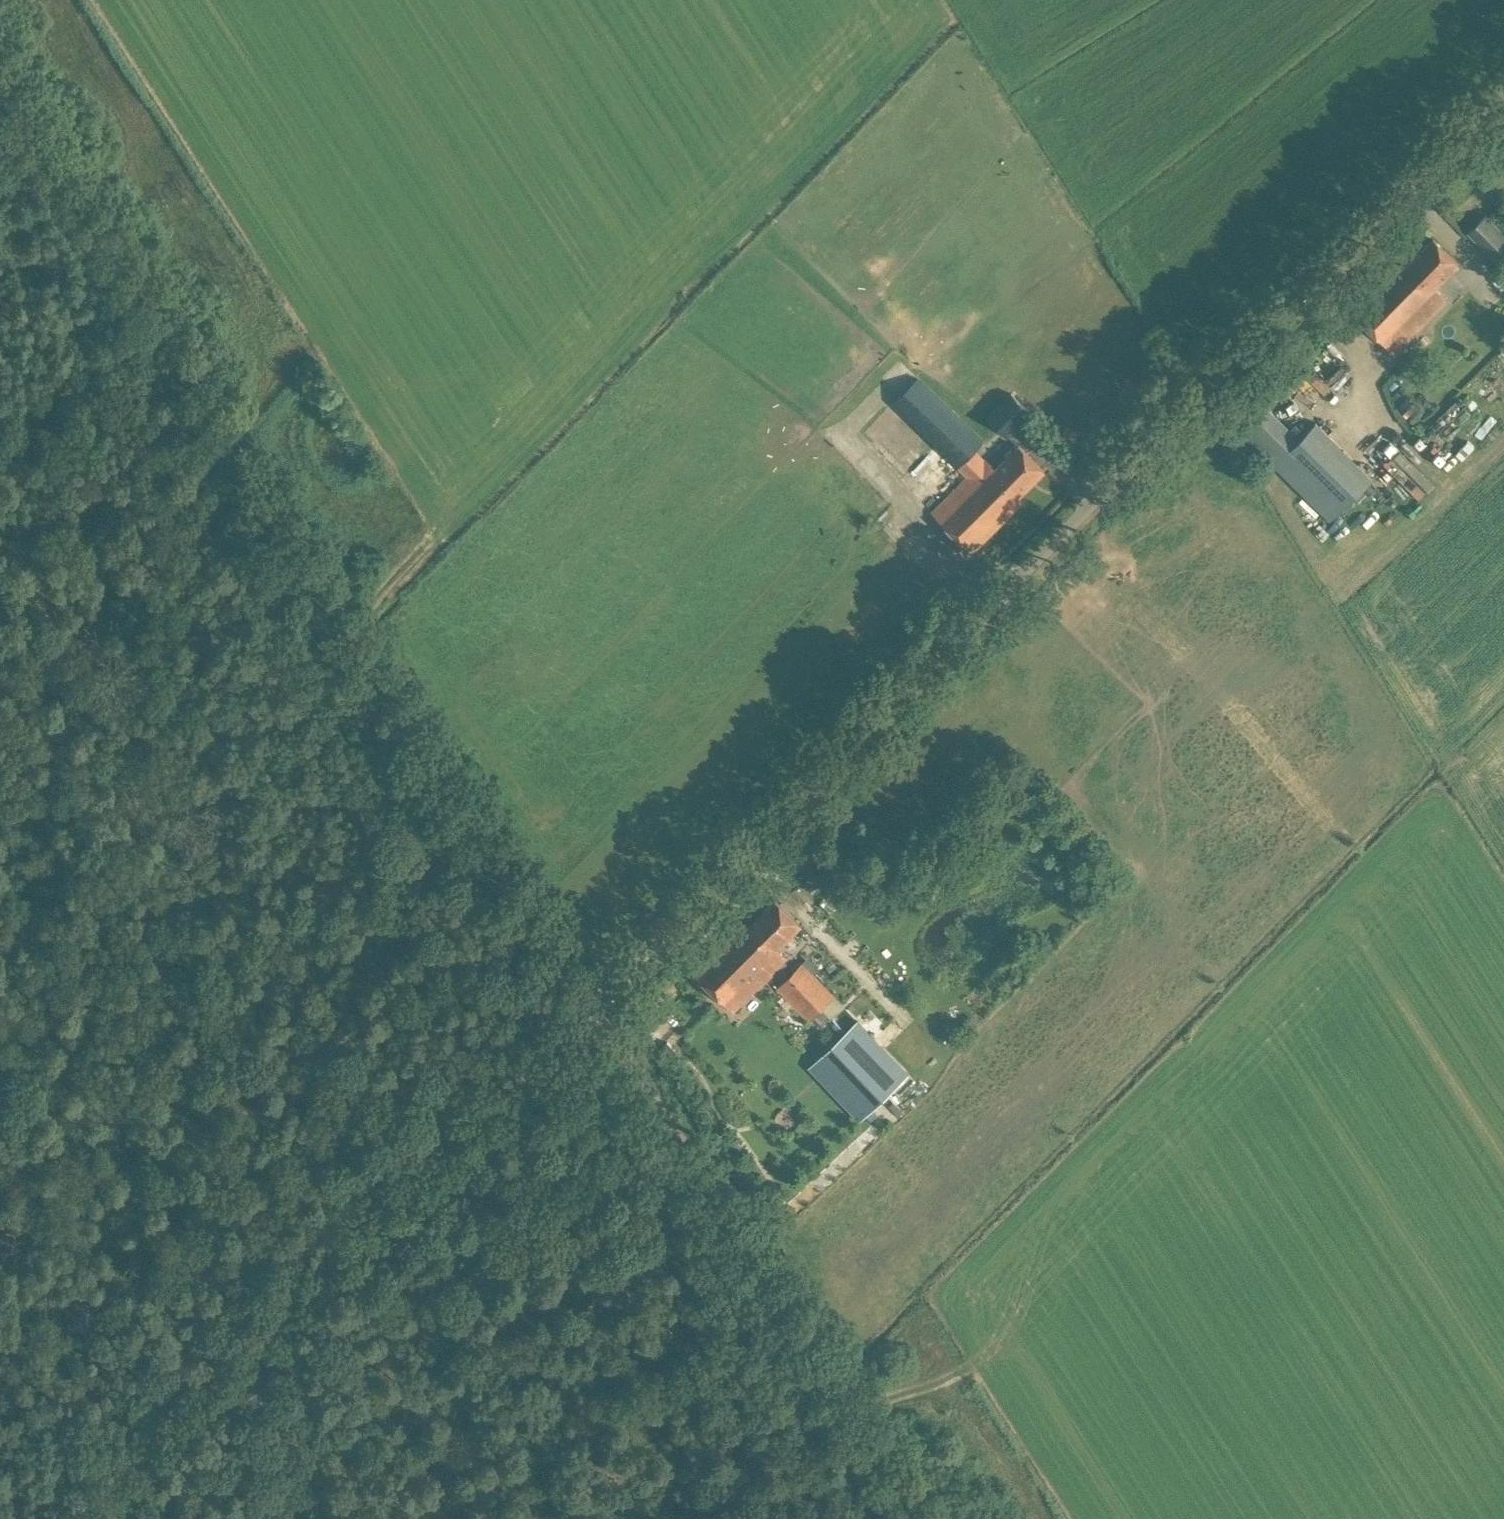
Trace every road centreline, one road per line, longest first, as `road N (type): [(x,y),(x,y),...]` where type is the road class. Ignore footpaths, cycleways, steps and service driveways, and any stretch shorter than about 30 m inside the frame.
road 1 (unclassified): [(93,1518),(237,1379),(497,1094),(1503,92)]
road 2 (track): [(581,1011),(907,1518)]

